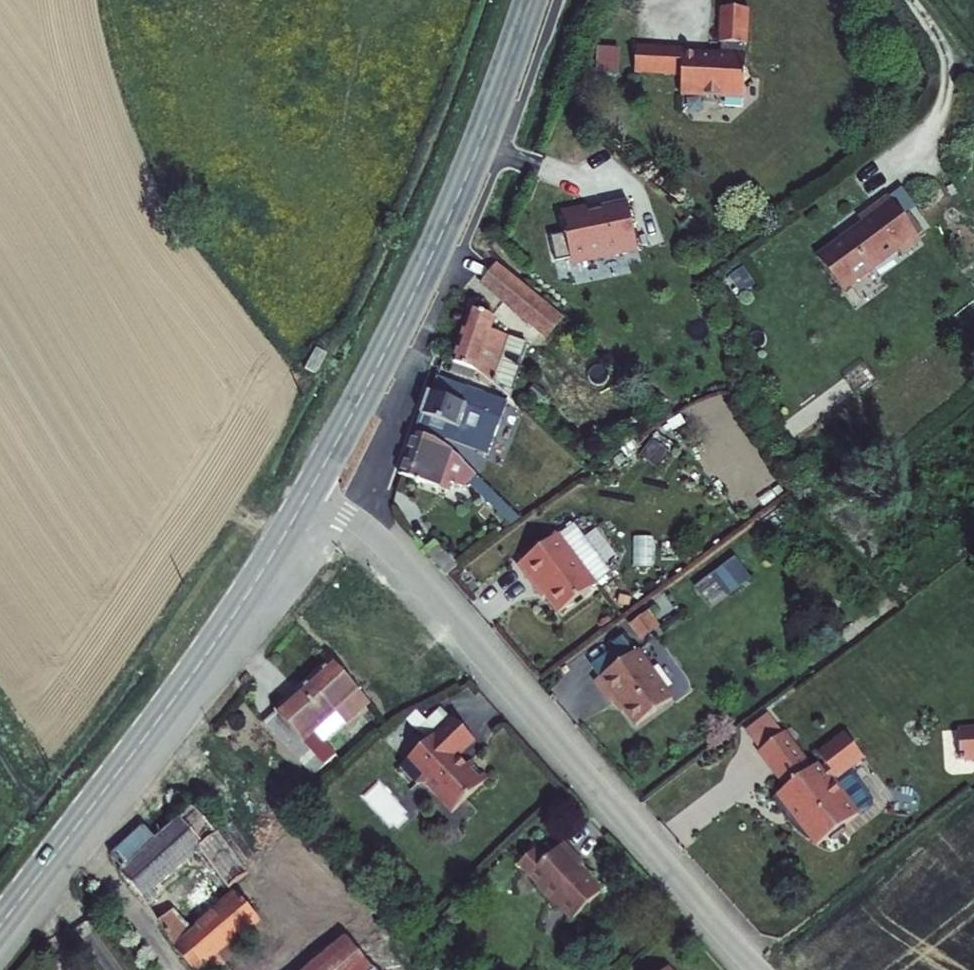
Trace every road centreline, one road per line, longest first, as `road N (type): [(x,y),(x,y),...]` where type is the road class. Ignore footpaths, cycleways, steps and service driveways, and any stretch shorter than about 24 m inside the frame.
road 1 (unclassified): [(309,493),(380,539),(761,969)]
road 2 (tertiary): [(532,0),(430,259),(309,493)]
road 3 (tertiary): [(309,493),(218,638),(0,925)]

